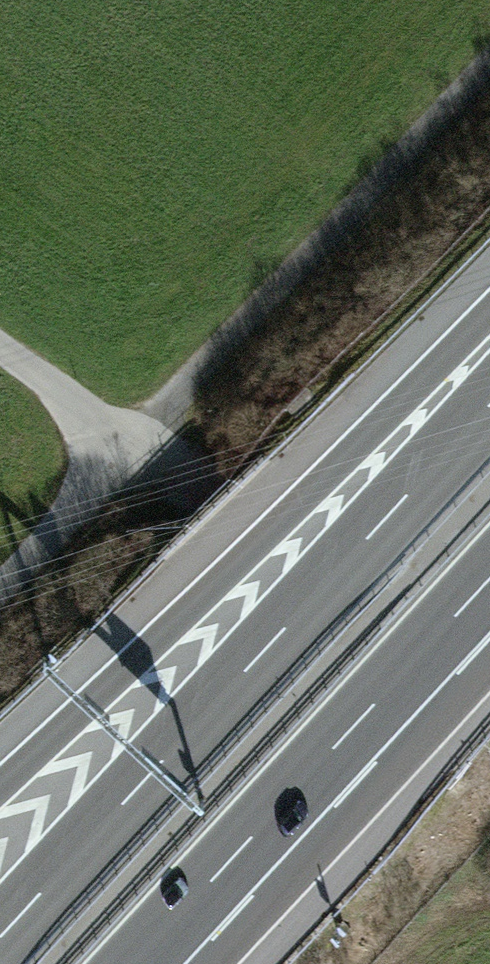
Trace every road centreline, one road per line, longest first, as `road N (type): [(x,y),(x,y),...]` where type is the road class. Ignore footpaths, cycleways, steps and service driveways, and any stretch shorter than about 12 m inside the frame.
road 1 (motorway): [(489,400),(0,933)]
road 2 (motorway): [(489,313),(0,786)]
road 3 (motorway): [(137,963),(489,583)]
road 4 (track): [(145,444),(489,79)]
road 5 (track): [(489,701),(145,444)]
road 6 (track): [(145,444),(0,591)]
road 7 (track): [(145,444),(0,342)]

